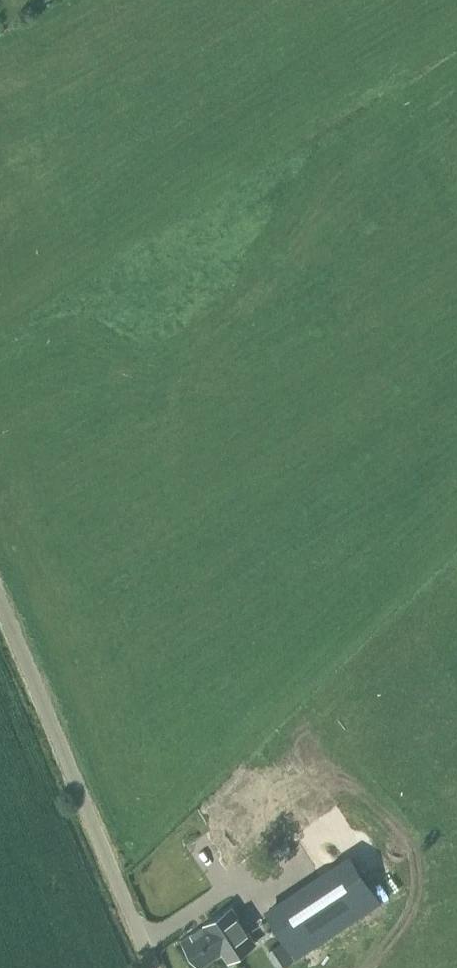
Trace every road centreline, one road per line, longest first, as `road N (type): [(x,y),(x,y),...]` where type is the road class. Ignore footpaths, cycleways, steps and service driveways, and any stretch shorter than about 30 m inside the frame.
road 1 (residential): [(151,967),(0,621)]

